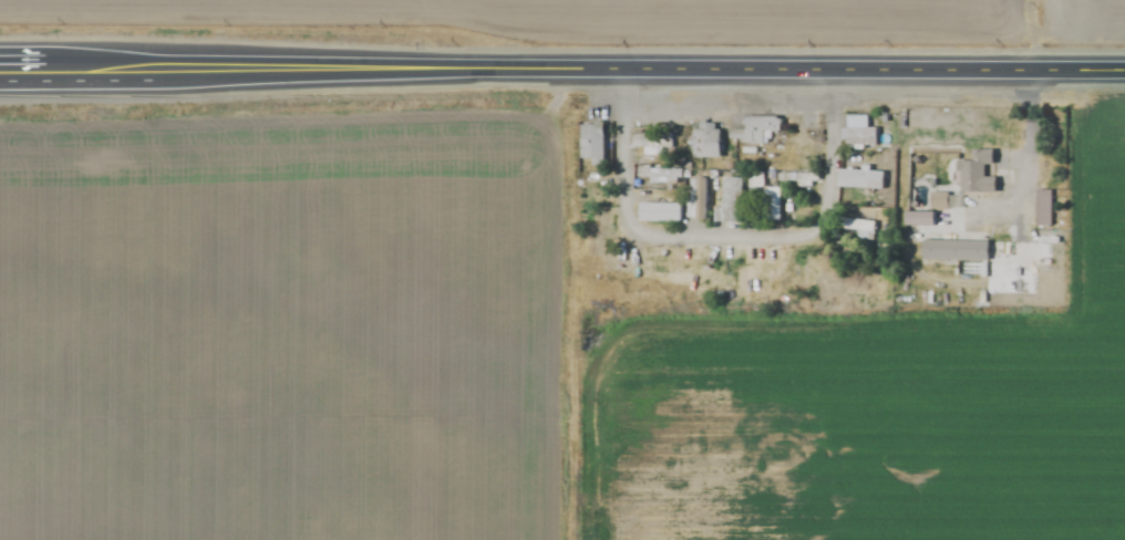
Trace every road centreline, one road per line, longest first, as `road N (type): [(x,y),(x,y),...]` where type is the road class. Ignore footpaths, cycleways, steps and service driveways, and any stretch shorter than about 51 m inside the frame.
road 1 (primary): [(1124,70),(149,70)]
road 2 (primary): [(149,70),(0,70)]

